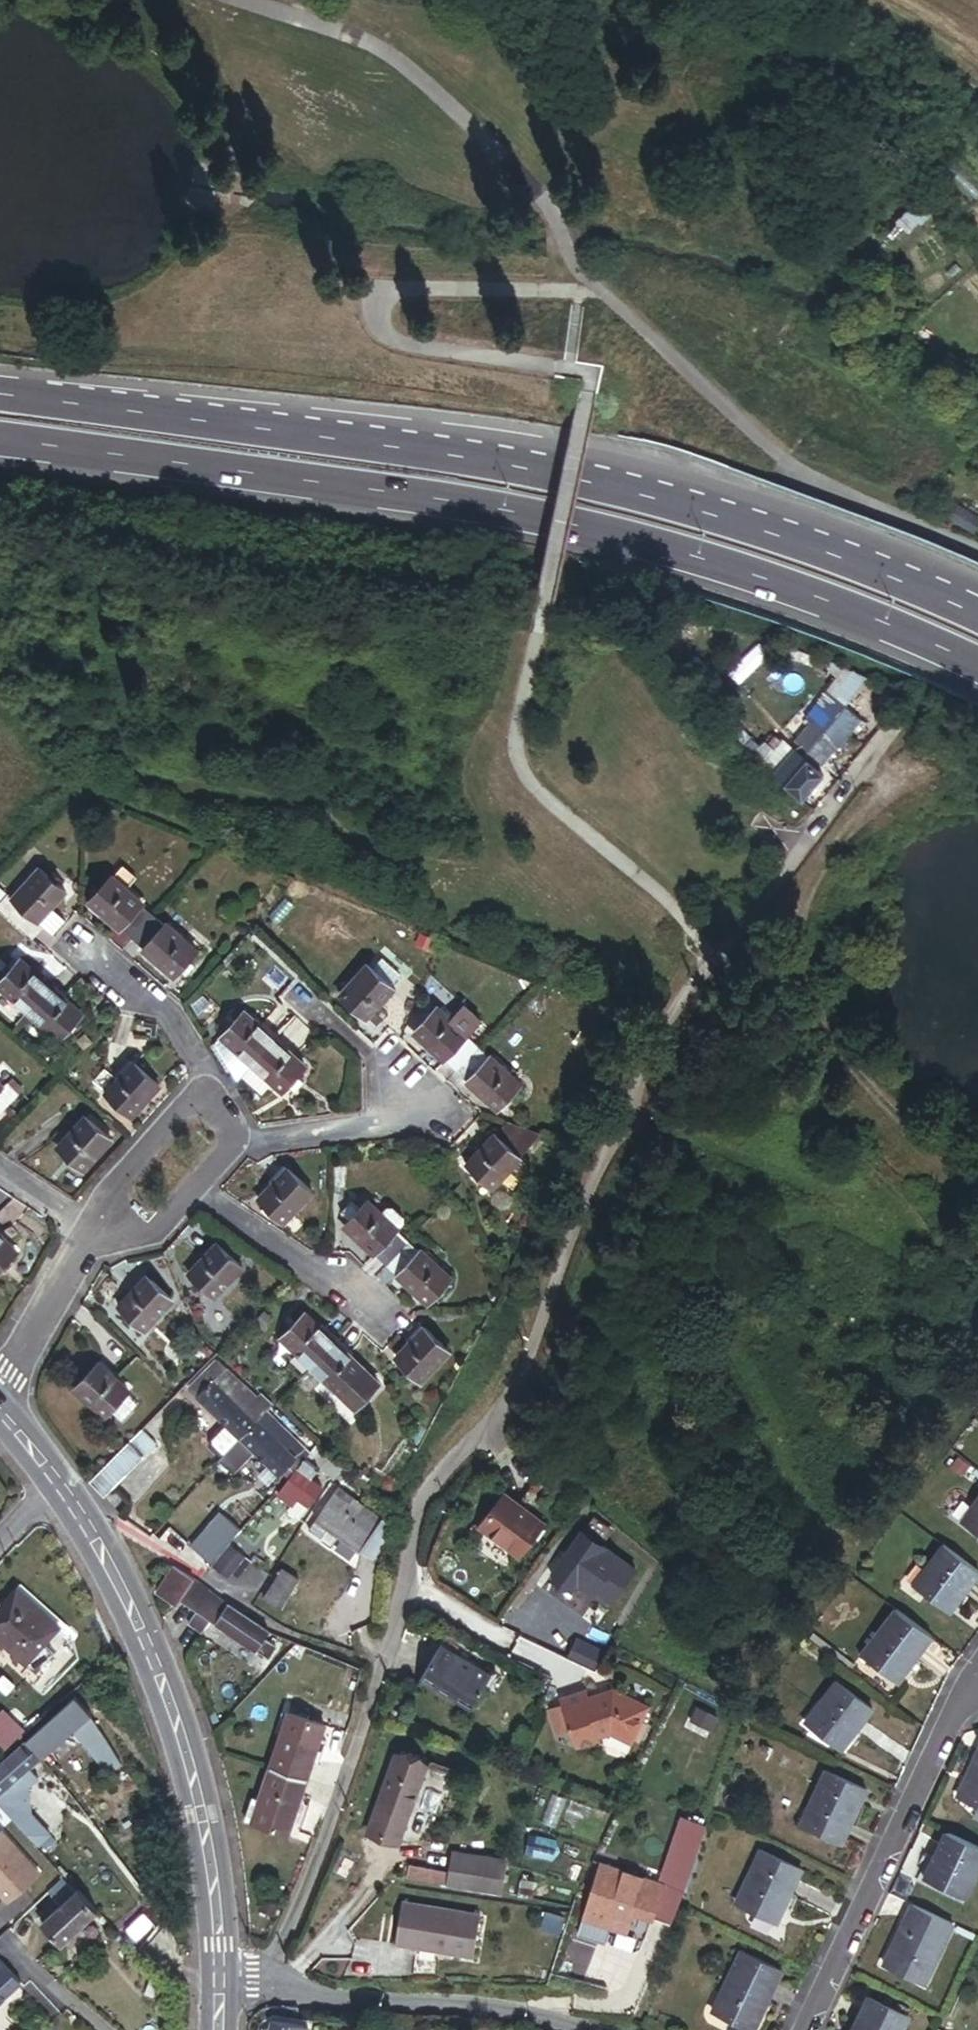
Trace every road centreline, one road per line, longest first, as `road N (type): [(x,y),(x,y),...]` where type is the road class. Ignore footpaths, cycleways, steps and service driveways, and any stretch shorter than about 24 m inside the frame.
road 1 (residential): [(908,713),(657,1037),(502,1411),(433,1471),(413,1516),(405,1587),(296,1912),(256,1989)]
road 2 (trunk): [(0,440),(465,503),(638,541),(776,583),(977,665)]
road 3 (trunk): [(977,615),(796,540),(469,456),(0,394)]
road 4 (tertiary): [(67,1496),(169,1696),(201,1816),(221,1987)]
road 5 (residential): [(804,2029),(968,1687)]
road 6 (residential): [(97,1232),(137,1234),(165,1223),(243,1143),(206,1089),(115,1184)]
road 7 (residential): [(256,1989),(503,2009),(573,2029)]
road 8 (track): [(795,0),(977,100)]
road 9 (residential): [(0,1393),(97,1232)]

